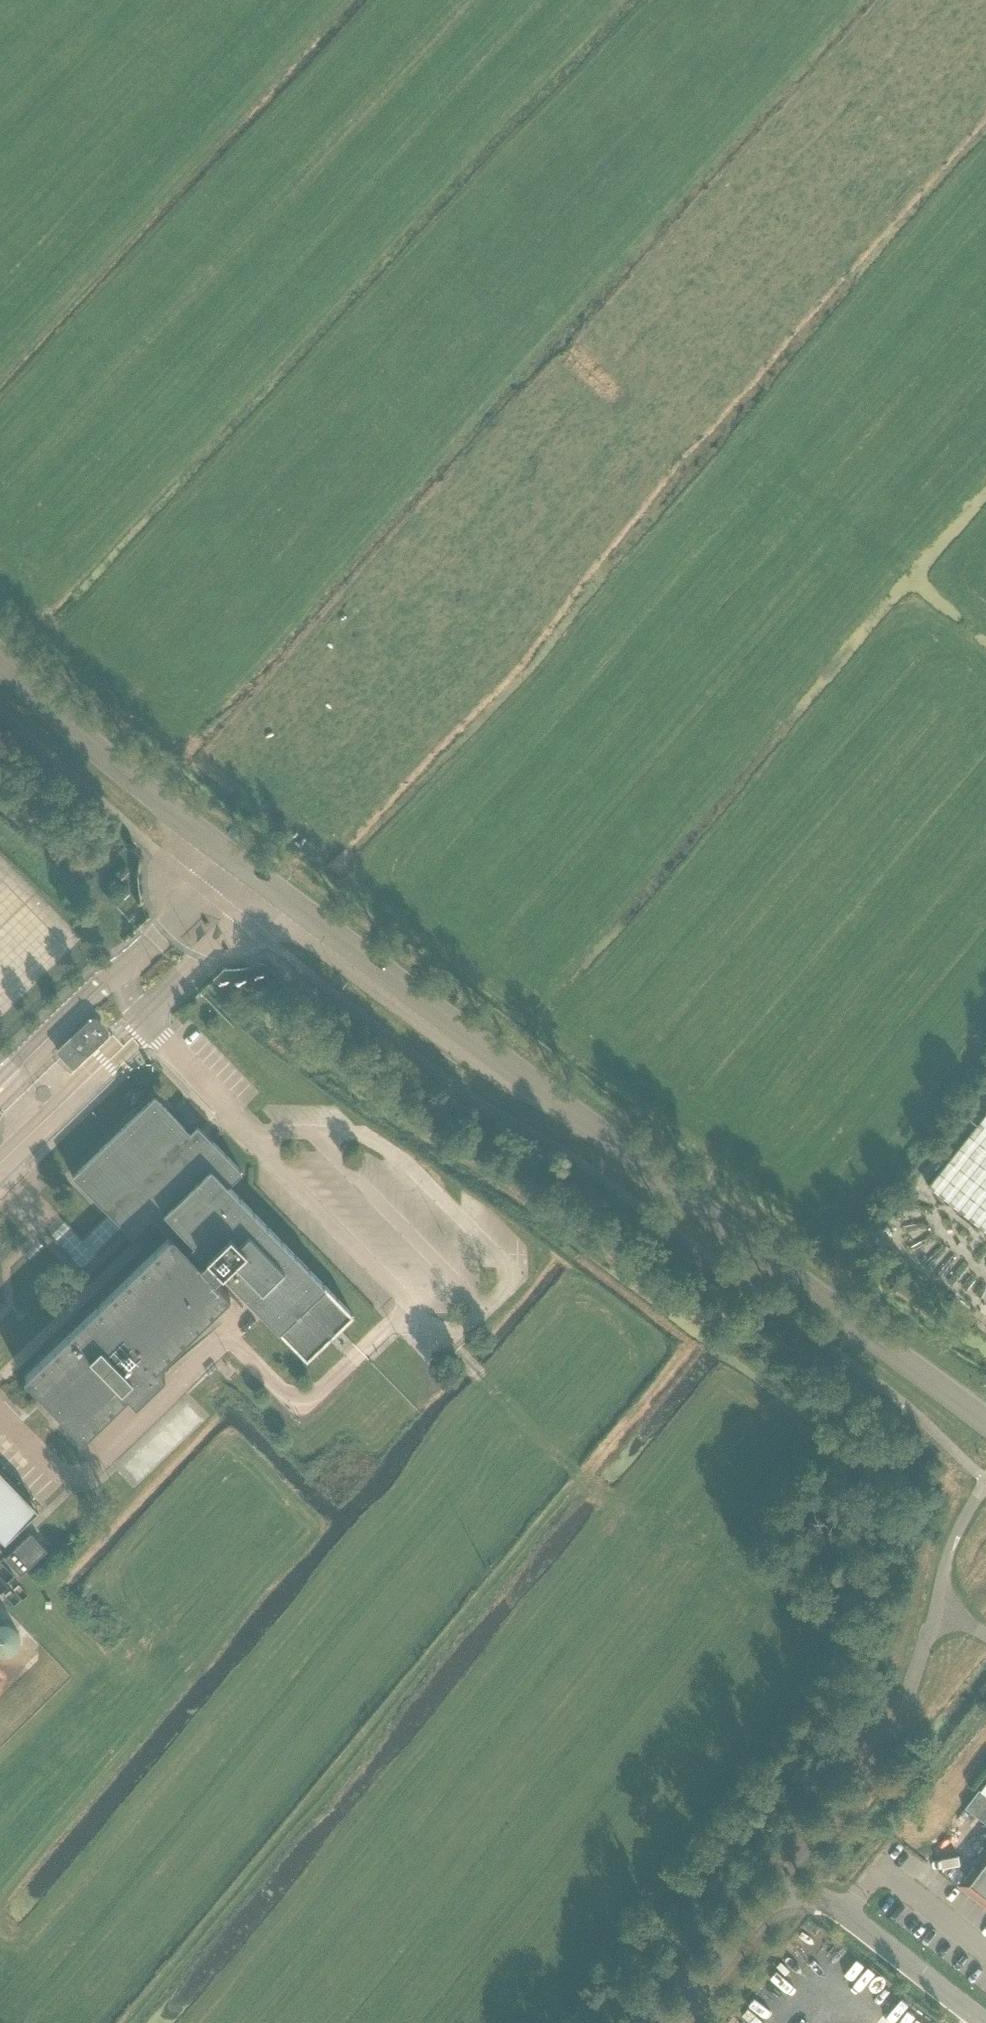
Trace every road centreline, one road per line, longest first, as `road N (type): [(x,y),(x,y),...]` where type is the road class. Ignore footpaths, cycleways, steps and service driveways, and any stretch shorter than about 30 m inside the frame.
road 1 (secondary): [(985,1420),(245,868),(0,657)]
road 2 (tertiary): [(670,2022),(754,1915),(800,1896),(830,1904),(983,2022)]

